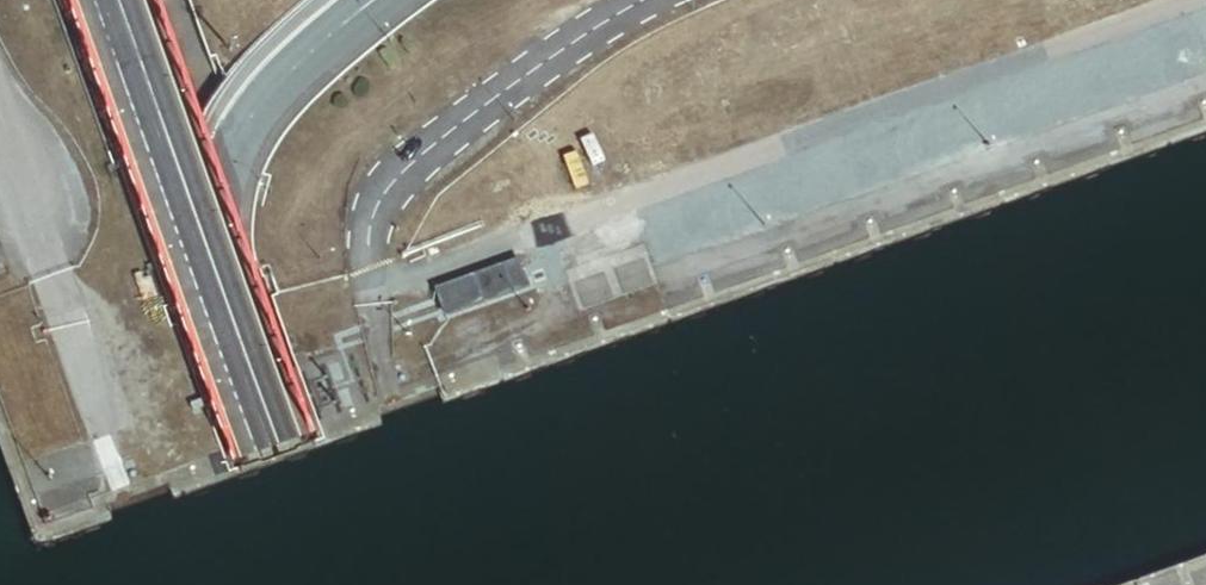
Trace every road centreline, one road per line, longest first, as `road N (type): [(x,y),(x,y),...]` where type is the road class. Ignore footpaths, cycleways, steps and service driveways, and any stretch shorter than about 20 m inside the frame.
road 1 (tertiary): [(374,0),(257,108),(222,178),(218,216),(224,291),(322,584)]
road 2 (unclassified): [(0,123),(159,584)]

